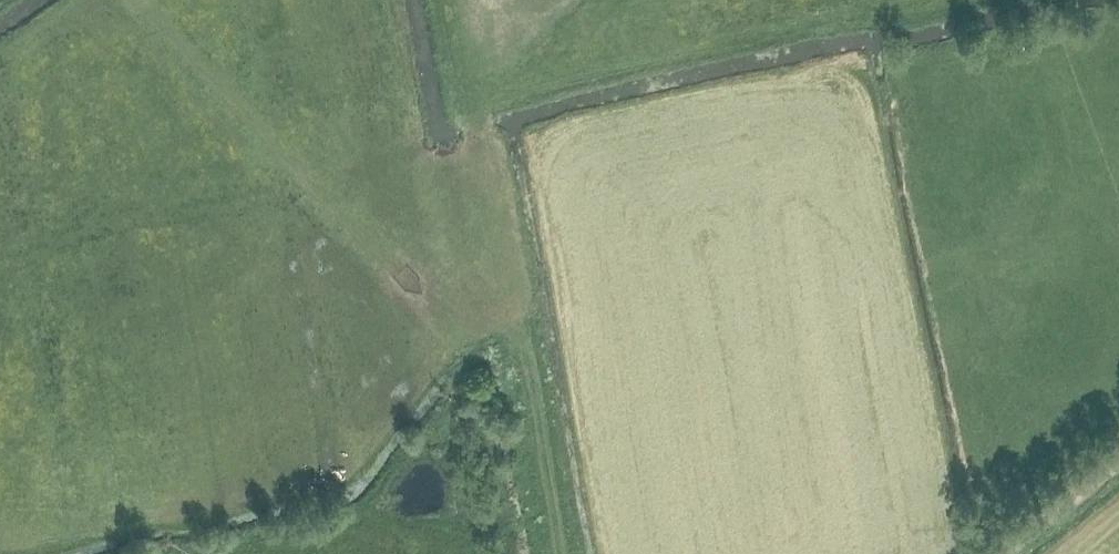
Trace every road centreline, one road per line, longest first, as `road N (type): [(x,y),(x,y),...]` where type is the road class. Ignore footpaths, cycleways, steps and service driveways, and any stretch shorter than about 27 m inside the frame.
road 1 (unclassified): [(997,553),(1118,459)]

